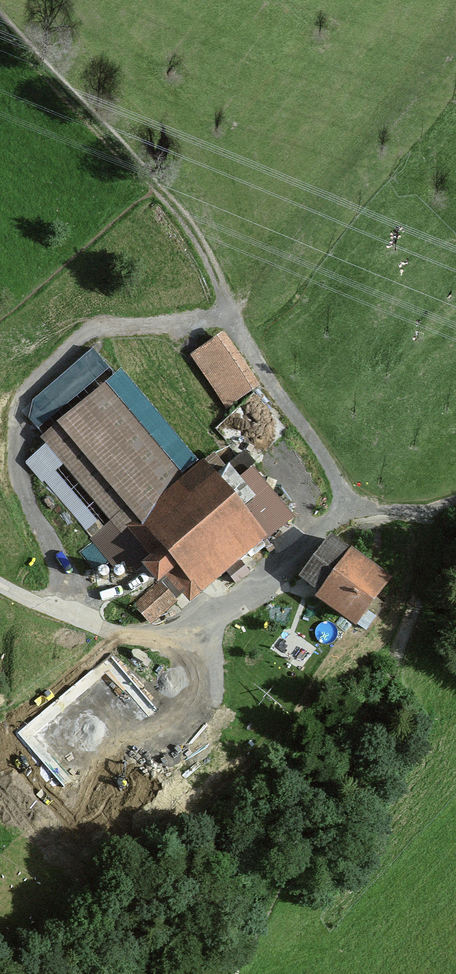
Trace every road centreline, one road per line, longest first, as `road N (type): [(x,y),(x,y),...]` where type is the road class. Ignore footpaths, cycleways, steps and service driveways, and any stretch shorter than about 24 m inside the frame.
road 1 (track): [(430,513),(431,624),(406,695),(304,869),(229,973)]
road 2 (track): [(351,505),(209,632),(189,639),(102,631),(0,587)]
road 3 (track): [(157,185),(351,505)]
road 4 (track): [(0,20),(157,185)]

